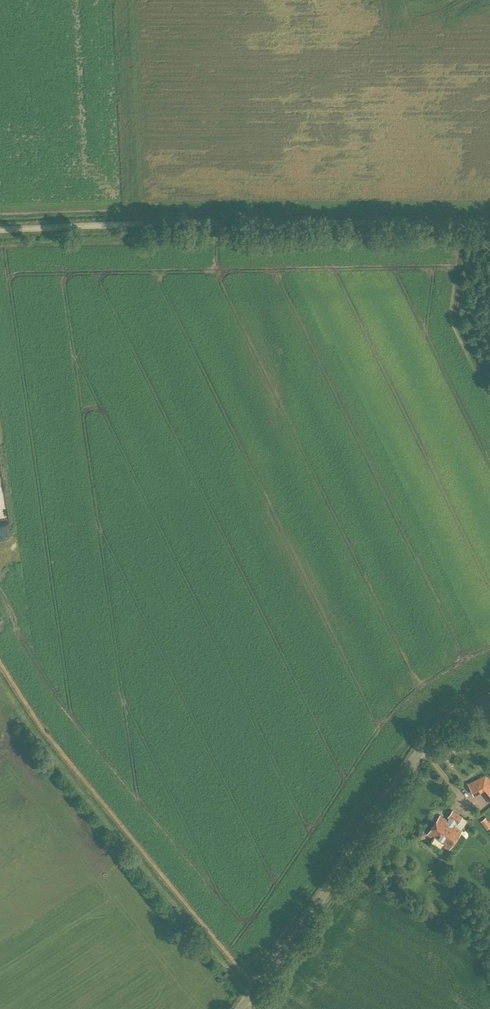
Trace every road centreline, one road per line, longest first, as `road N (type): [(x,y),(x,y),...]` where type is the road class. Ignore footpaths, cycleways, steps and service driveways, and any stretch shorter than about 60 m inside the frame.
road 1 (unclassified): [(489,223),(0,229)]
road 2 (unclassified): [(238,1008),(408,765),(446,724),(489,699)]

